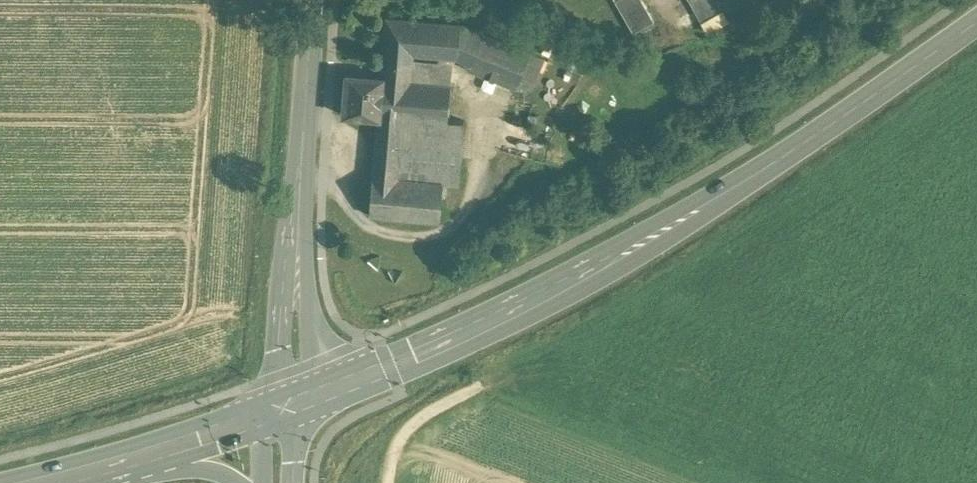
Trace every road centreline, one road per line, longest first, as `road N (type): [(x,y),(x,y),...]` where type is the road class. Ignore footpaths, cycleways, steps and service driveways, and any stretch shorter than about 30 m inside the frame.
road 1 (secondary): [(312,396),(513,309),(724,197),(976,21)]
road 2 (tertiary): [(313,0),(296,220)]
road 3 (tertiary): [(296,220),(270,413)]
road 4 (tertiary): [(312,396),(318,359),(296,220)]
road 5 (track): [(478,387),(411,426),(388,482)]
road 6 (secondary): [(270,413),(146,454)]

